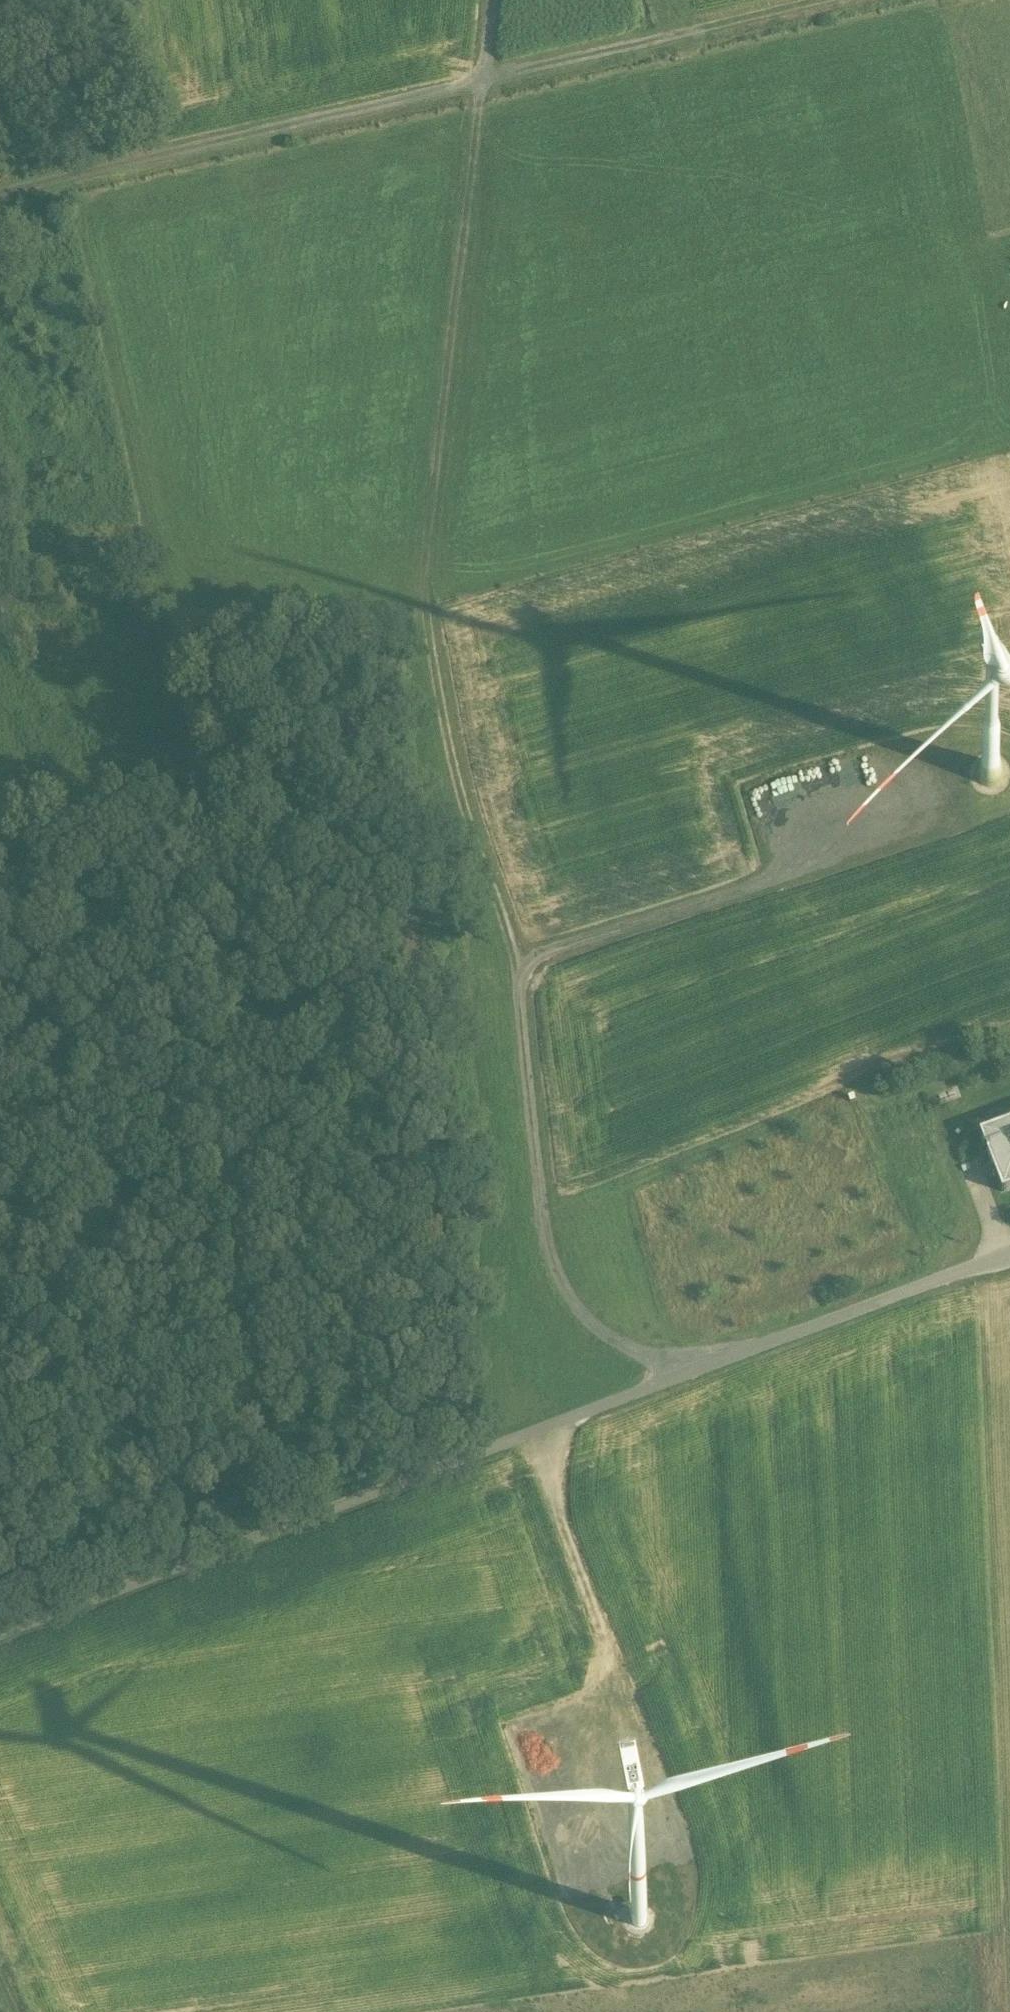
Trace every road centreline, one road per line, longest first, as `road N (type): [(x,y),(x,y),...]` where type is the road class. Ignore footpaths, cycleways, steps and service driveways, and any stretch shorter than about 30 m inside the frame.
road 1 (track): [(481,79),(425,560),(437,675),(514,938),(554,1252),(578,1308),(676,1377)]
road 2 (unclassified): [(1009,1253),(0,1630)]
road 3 (track): [(834,0),(0,189)]
road 4 (track): [(514,938),(618,928),(821,862)]

